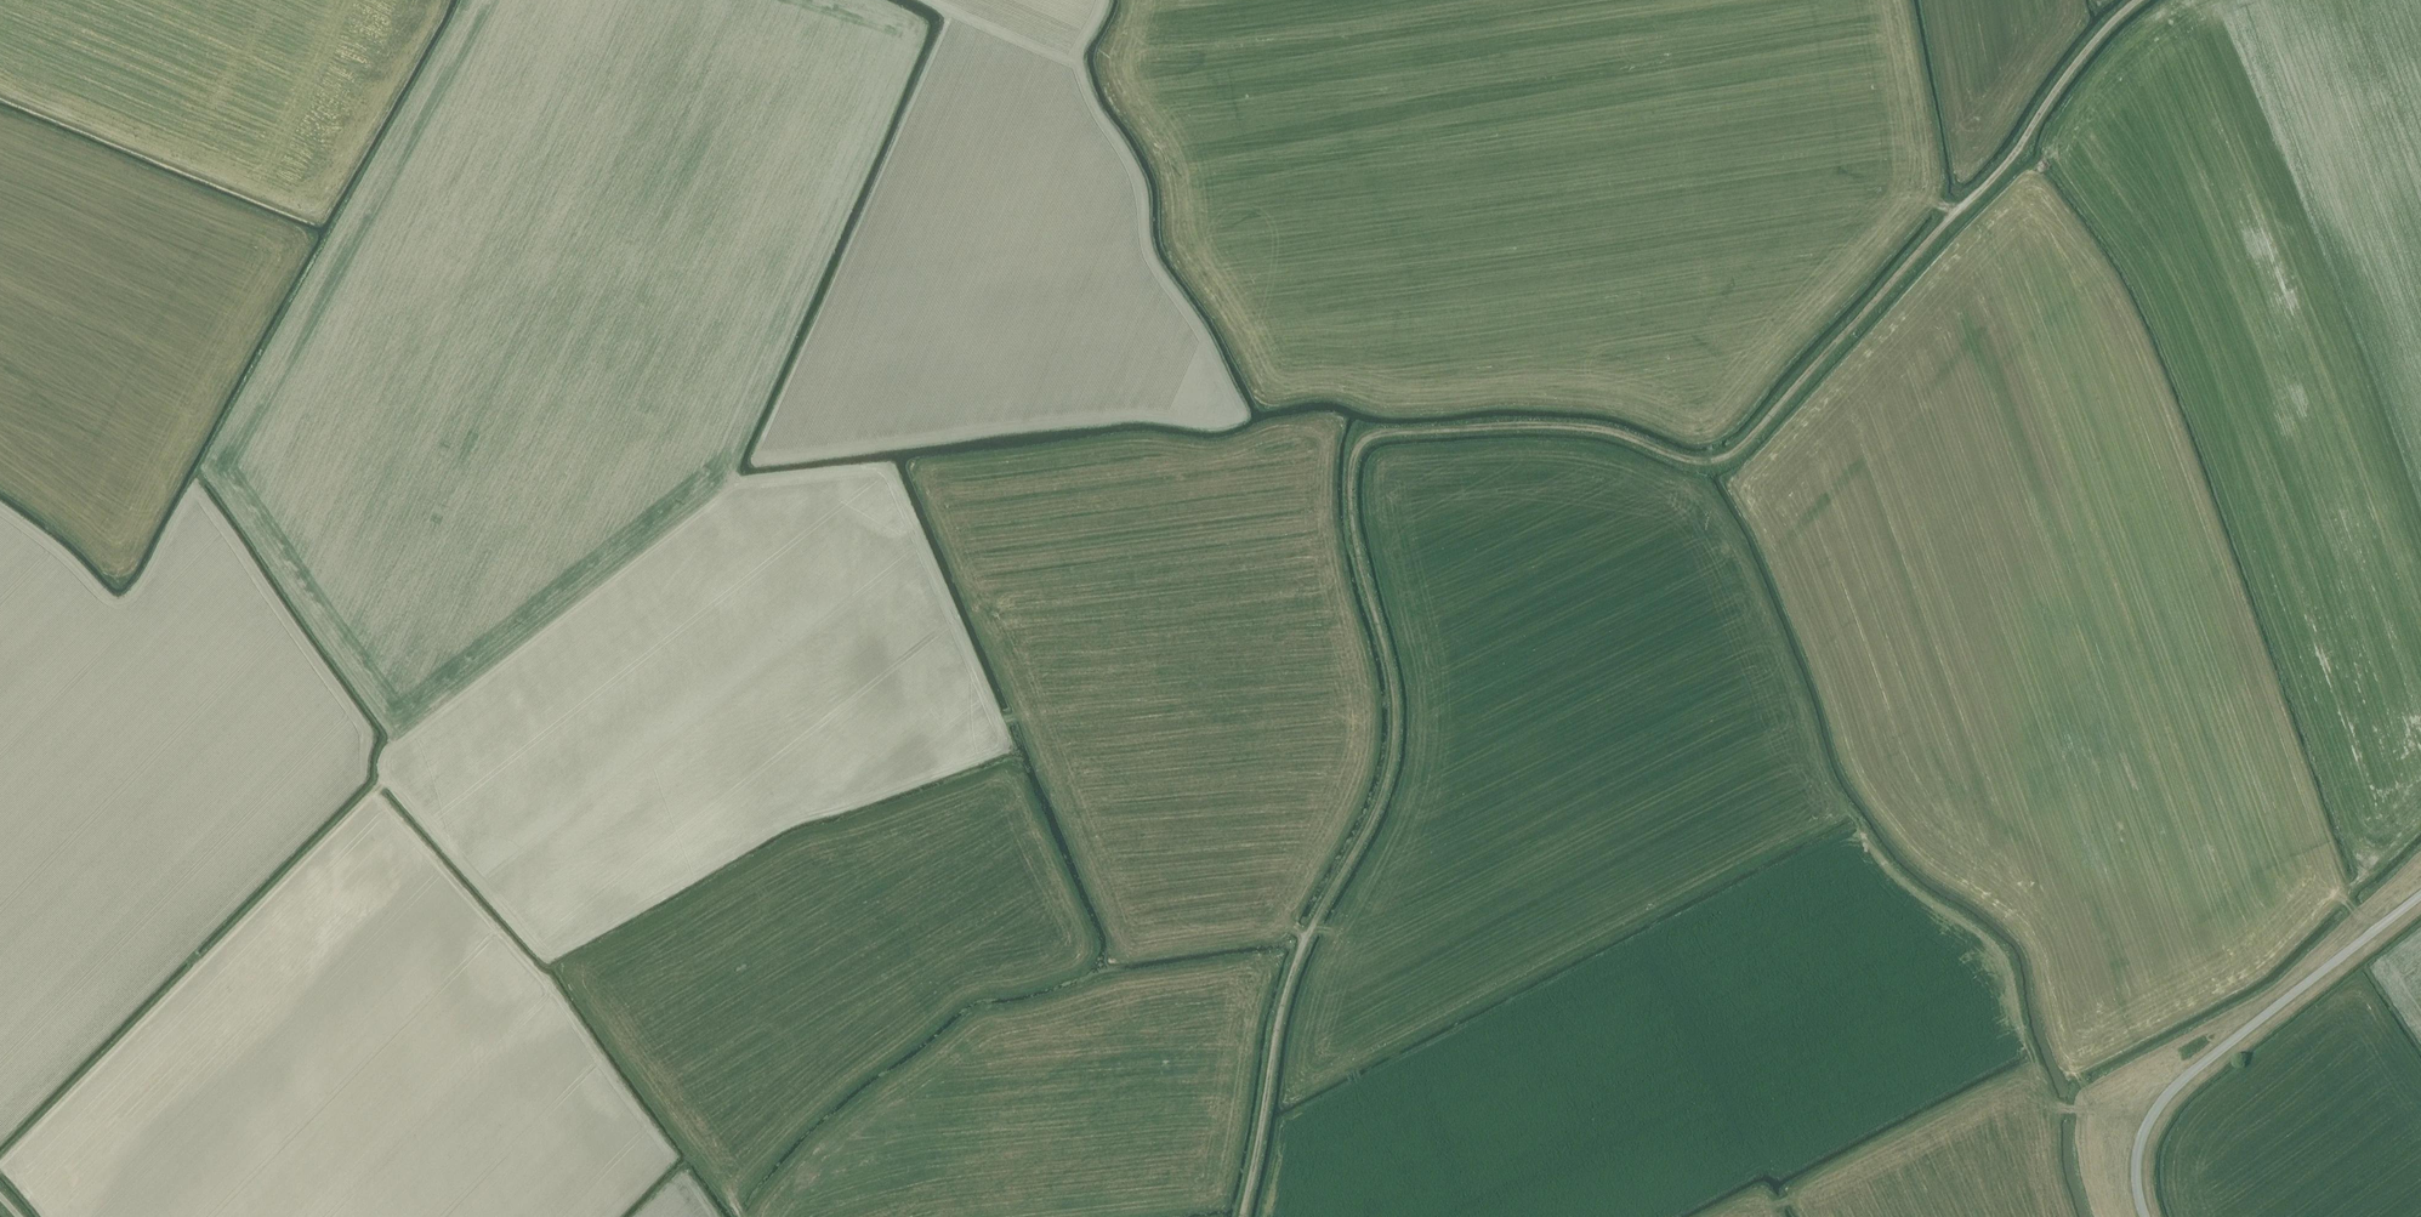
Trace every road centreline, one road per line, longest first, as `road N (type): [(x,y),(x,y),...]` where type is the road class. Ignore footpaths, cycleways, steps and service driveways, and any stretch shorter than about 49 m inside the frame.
road 1 (track): [(1241,1216),(1279,1015),(1301,949),(1368,829),(1395,751),(1392,677),(1354,529),(1359,447),(1395,432),(1543,426),(1618,434),(1691,462),(1730,455),(2011,157),(2083,51),(2138,0)]
road 2 (unclassified): [(2153,1216),(2145,1177),(2165,1110),(2420,900)]

